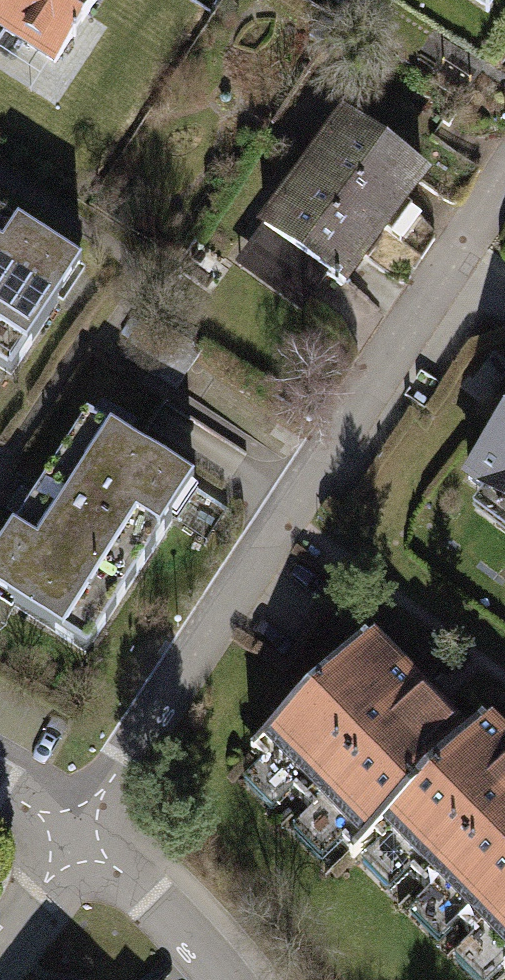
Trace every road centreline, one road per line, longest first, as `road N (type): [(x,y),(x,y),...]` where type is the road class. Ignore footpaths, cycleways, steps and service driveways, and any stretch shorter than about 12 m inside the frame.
road 1 (residential): [(76,836),(504,179)]
road 2 (residential): [(76,836),(177,927),(219,979)]
road 3 (residential): [(0,934),(76,836)]

